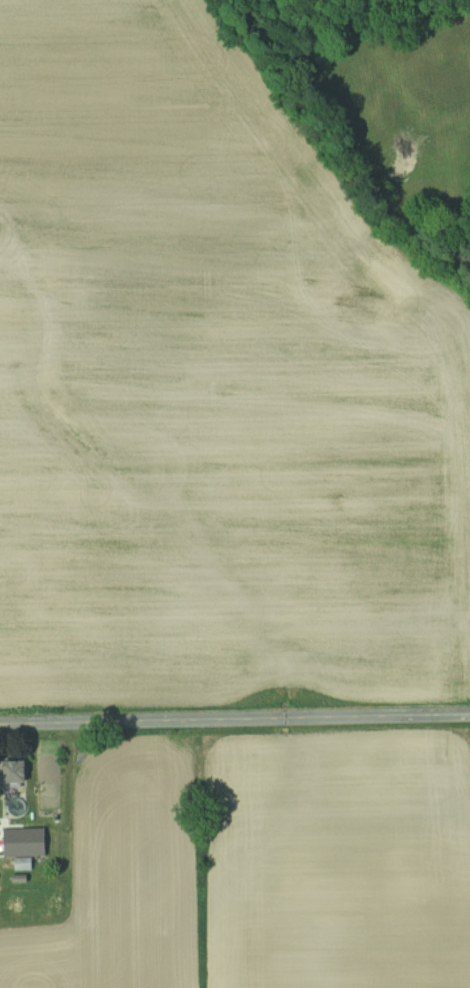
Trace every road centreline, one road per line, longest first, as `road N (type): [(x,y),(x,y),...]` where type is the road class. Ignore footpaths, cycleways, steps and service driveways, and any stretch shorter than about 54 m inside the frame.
road 1 (residential): [(0,725),(469,715)]

